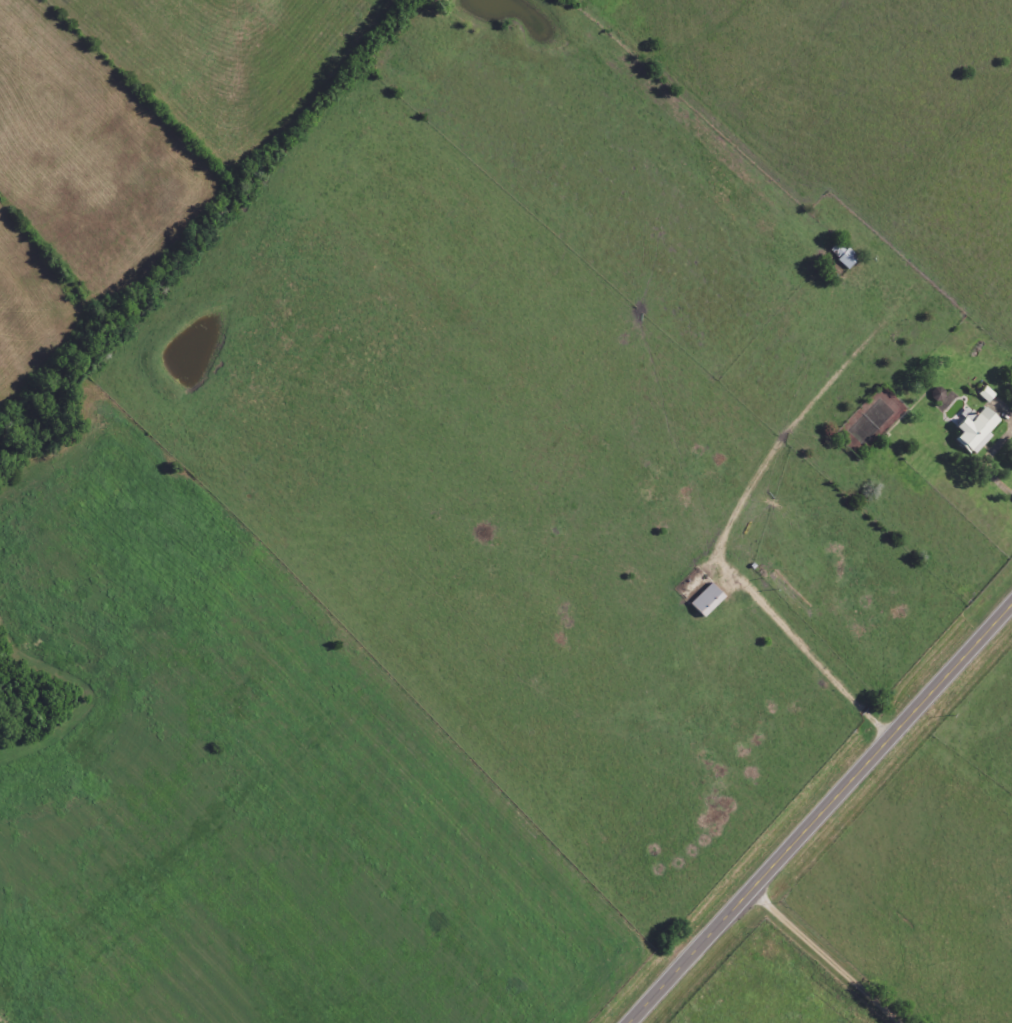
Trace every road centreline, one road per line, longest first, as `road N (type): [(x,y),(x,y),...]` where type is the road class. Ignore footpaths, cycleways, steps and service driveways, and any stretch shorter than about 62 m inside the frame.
road 1 (tertiary): [(628,1022),(1011,602)]

